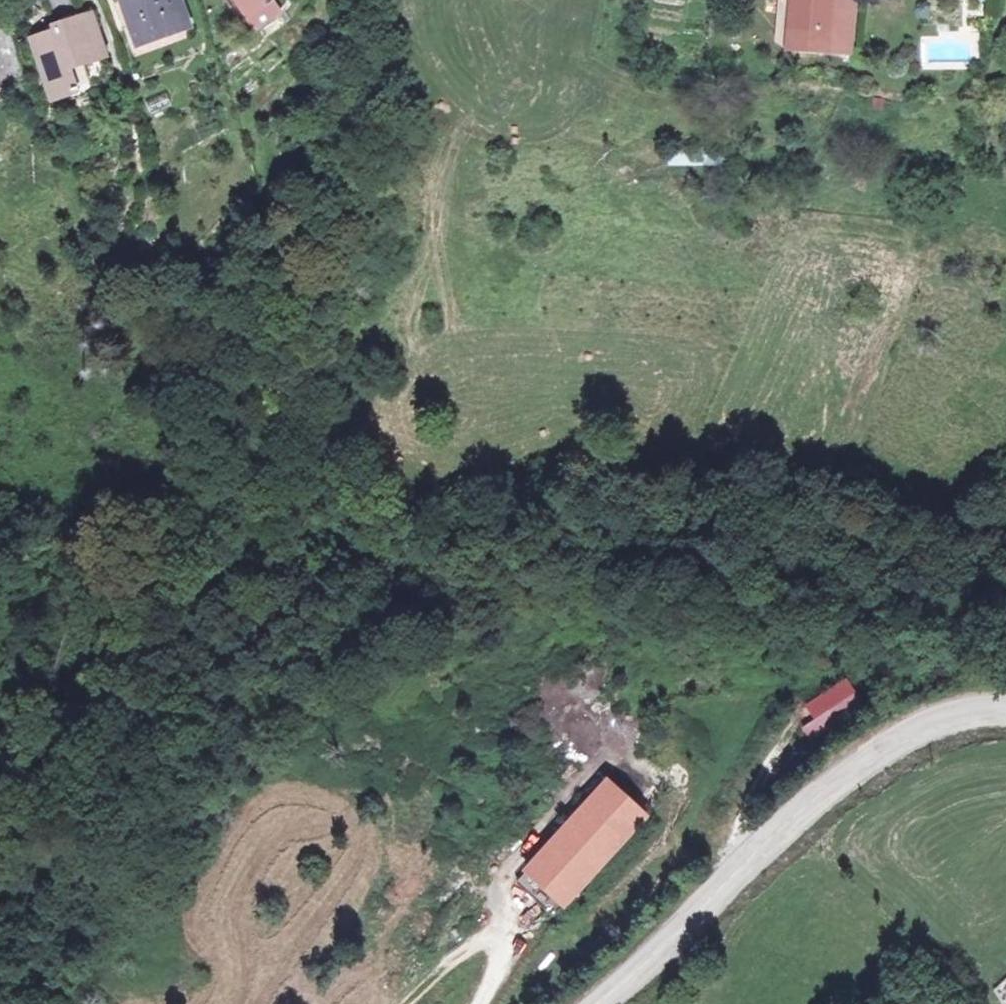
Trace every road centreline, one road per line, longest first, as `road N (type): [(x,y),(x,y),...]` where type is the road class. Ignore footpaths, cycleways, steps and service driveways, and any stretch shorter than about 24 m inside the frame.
road 1 (tertiary): [(596,1003),(837,779),(947,718),(1005,707)]

